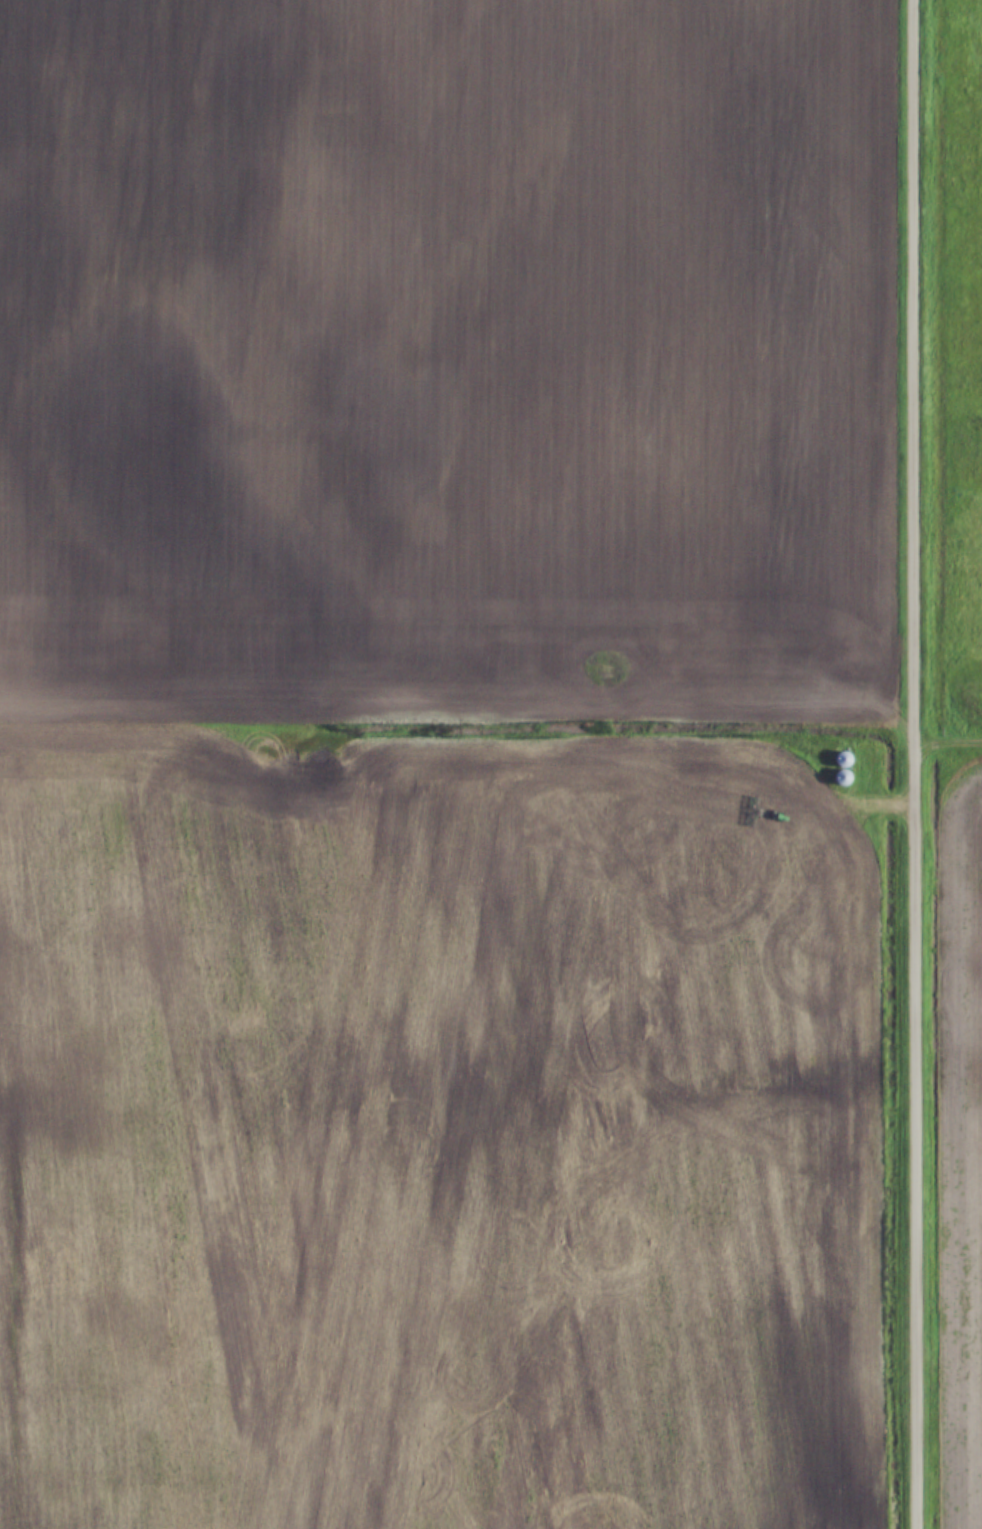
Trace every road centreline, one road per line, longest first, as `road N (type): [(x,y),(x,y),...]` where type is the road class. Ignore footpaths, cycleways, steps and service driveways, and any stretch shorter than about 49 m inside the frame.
road 1 (residential): [(916,1528),(911,0)]

